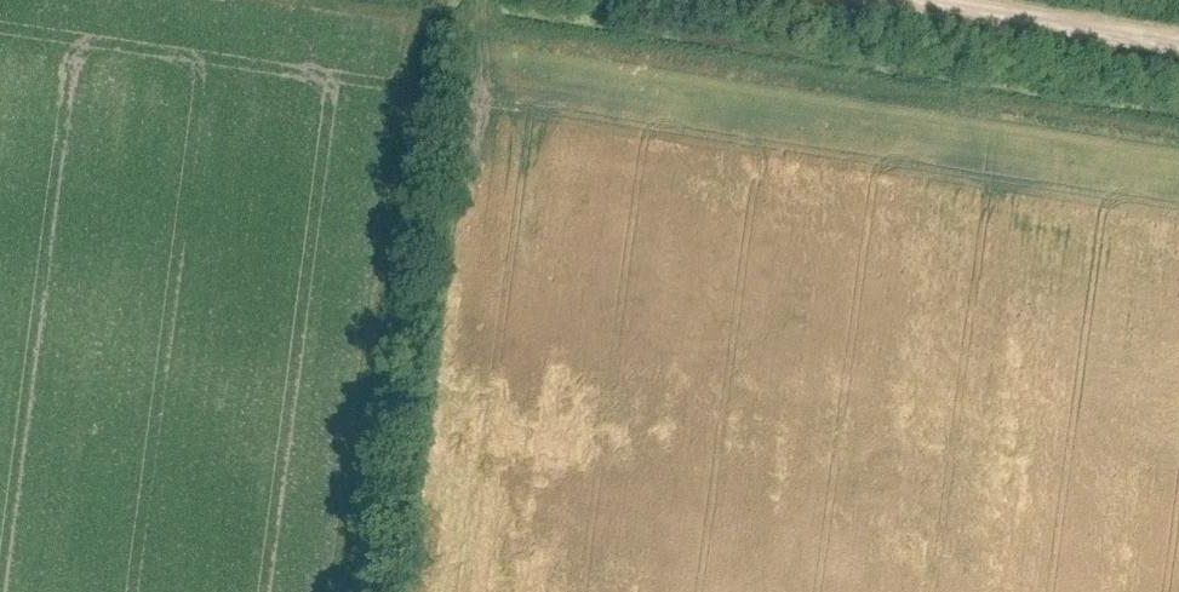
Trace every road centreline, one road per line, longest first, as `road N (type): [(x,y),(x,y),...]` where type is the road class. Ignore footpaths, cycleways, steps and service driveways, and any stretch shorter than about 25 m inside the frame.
road 1 (track): [(932,0),(1178,39)]

